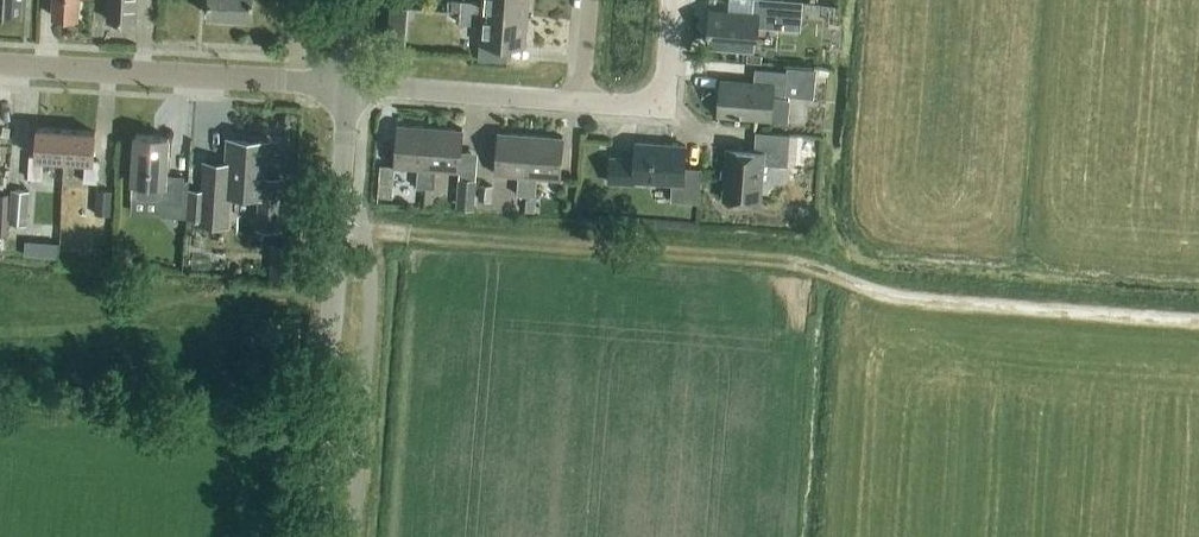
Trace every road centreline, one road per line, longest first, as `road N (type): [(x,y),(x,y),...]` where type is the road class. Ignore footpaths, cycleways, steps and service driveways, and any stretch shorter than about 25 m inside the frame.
road 1 (track): [(361,229),(790,260),(870,292),(1198,319)]
road 2 (tertiary): [(314,536),(348,85)]
road 3 (residential): [(291,83),(0,66)]
road 4 (residential): [(585,103),(348,85)]
road 5 (residential): [(674,0),(666,109),(585,103)]

